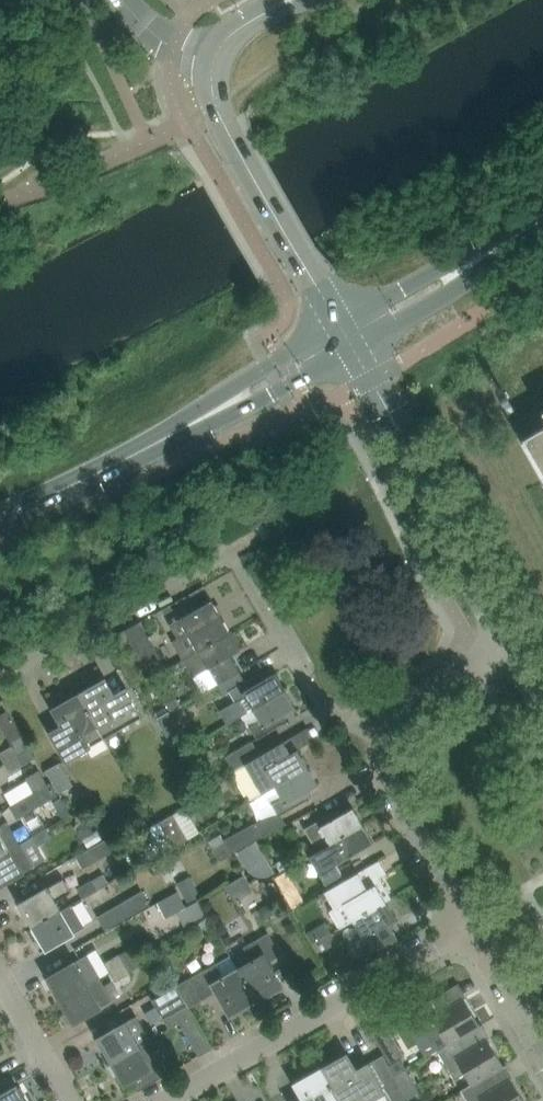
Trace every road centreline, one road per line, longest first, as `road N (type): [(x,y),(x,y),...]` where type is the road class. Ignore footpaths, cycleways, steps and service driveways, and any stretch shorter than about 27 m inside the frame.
road 1 (residential): [(167,1100),(468,928)]
road 2 (unclassified): [(508,644),(355,350)]
road 3 (residential): [(0,678),(229,551)]
road 4 (tertiary): [(339,322),(225,124)]
road 5 (tertiary): [(0,518),(196,423)]
road 6 (residential): [(468,928),(384,777),(382,735)]
road 7 (residential): [(382,735),(333,720),(252,589)]
road 8 (tertiary): [(339,322),(248,378),(196,423)]
road 9 (tertiary): [(196,423),(355,350)]
road 10 (residential): [(382,735),(396,708),(508,644)]
road 11 (tertiary): [(355,350),(447,295),(483,259)]
road 12 (tertiary): [(483,259),(431,274),(339,322)]
road 13 (residential): [(542,1057),(468,928)]
road 14 (residential): [(70,1100),(0,978)]

